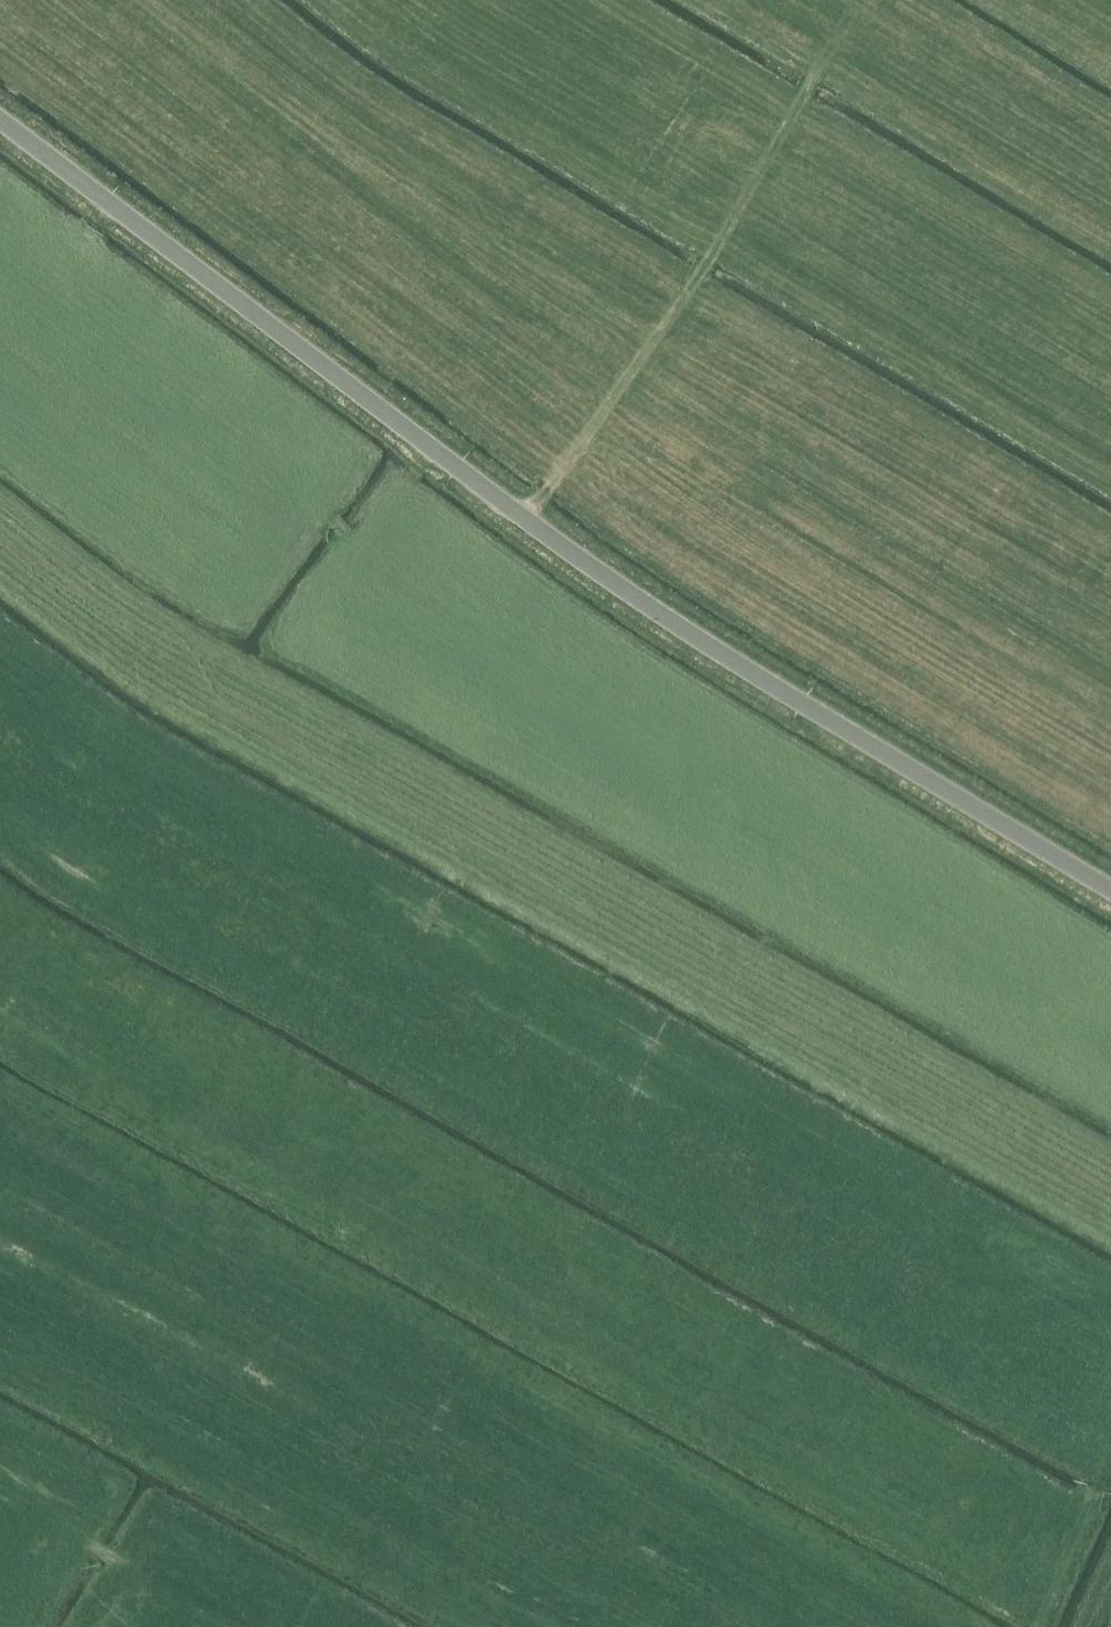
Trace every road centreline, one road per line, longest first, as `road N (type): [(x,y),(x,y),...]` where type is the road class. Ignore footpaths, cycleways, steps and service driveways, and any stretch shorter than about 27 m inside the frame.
road 1 (unclassified): [(1110,888),(689,632),(418,438),(0,119)]

